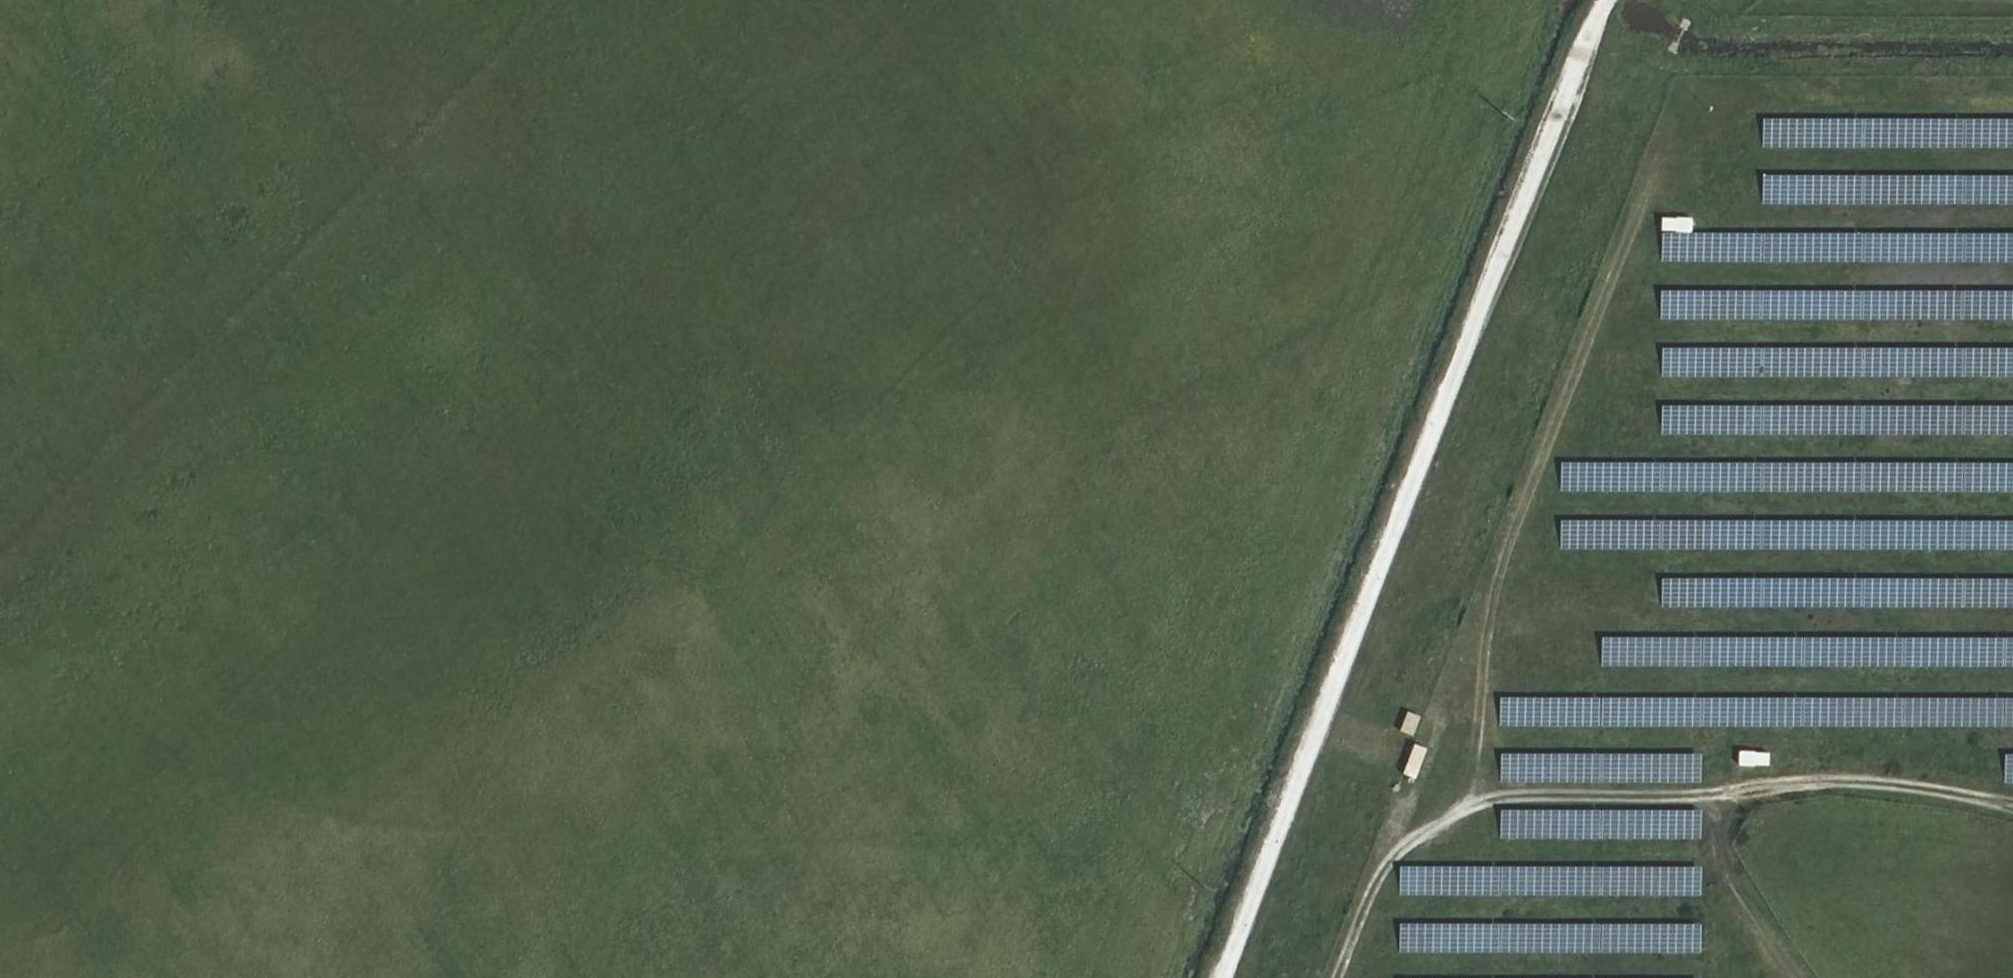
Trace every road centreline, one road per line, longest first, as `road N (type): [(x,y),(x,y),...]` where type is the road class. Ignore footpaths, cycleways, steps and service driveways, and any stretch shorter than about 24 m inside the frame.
road 1 (track): [(1228,977),(1611,0)]

